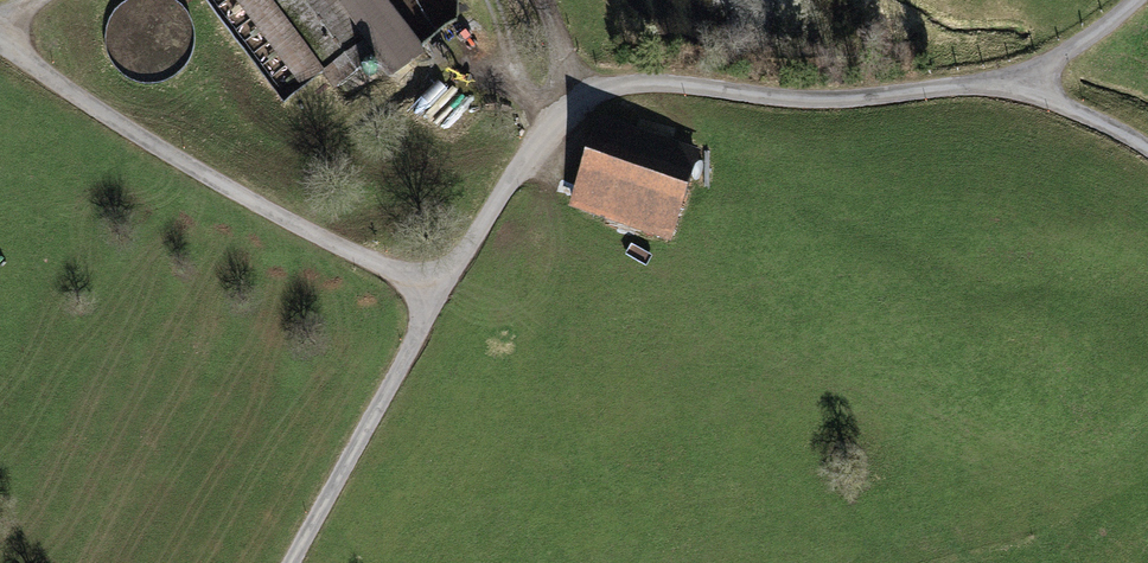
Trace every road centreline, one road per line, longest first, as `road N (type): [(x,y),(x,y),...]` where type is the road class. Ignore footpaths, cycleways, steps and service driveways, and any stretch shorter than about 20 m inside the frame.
road 1 (unclassified): [(1012,83),(816,97),(663,80),(583,91),(552,109),(436,295)]
road 2 (unclassified): [(0,41),(165,151),(436,295)]
road 3 (unclassified): [(436,295),(296,562)]
road 4 (unclassified): [(1147,150),(1012,83)]
road 5 (unclassified): [(1012,83),(1067,54),(1136,0)]

